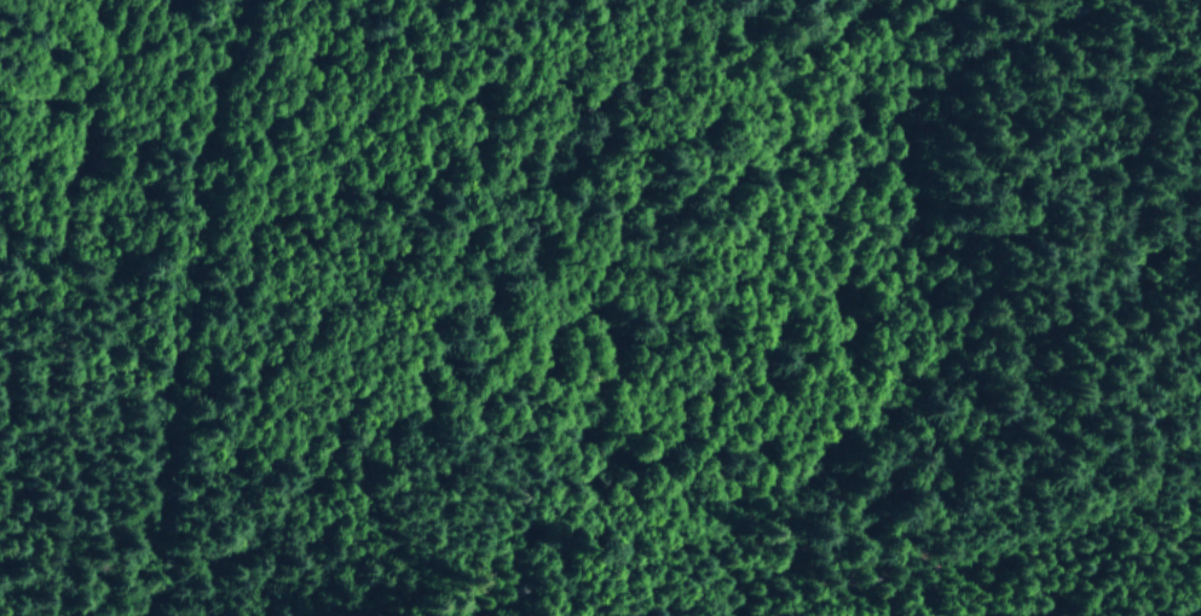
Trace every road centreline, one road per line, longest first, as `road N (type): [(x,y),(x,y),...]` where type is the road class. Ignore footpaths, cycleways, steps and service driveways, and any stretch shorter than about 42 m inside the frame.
road 1 (track): [(671,0),(362,417)]

